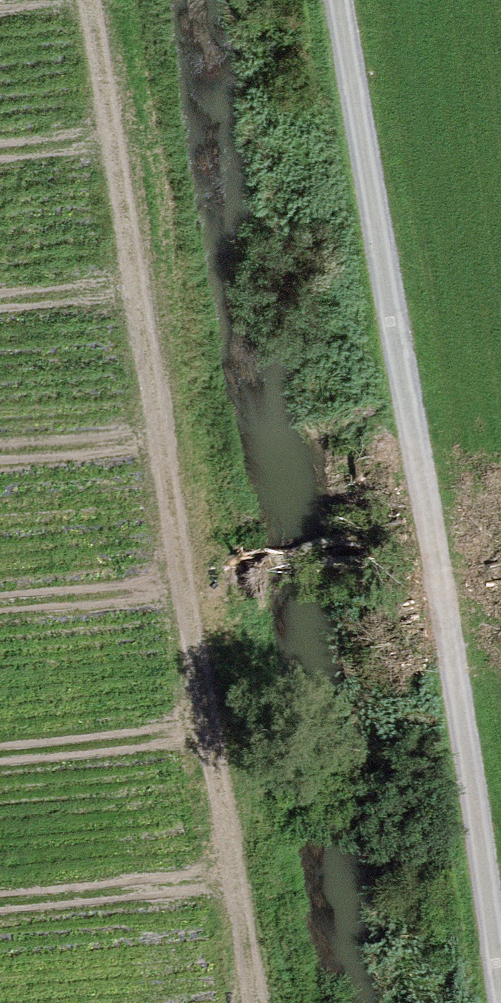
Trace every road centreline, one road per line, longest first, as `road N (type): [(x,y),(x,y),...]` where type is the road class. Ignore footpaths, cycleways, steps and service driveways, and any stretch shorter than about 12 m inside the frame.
road 1 (track): [(500,1002),(336,0)]
road 2 (track): [(78,0),(241,1002)]

